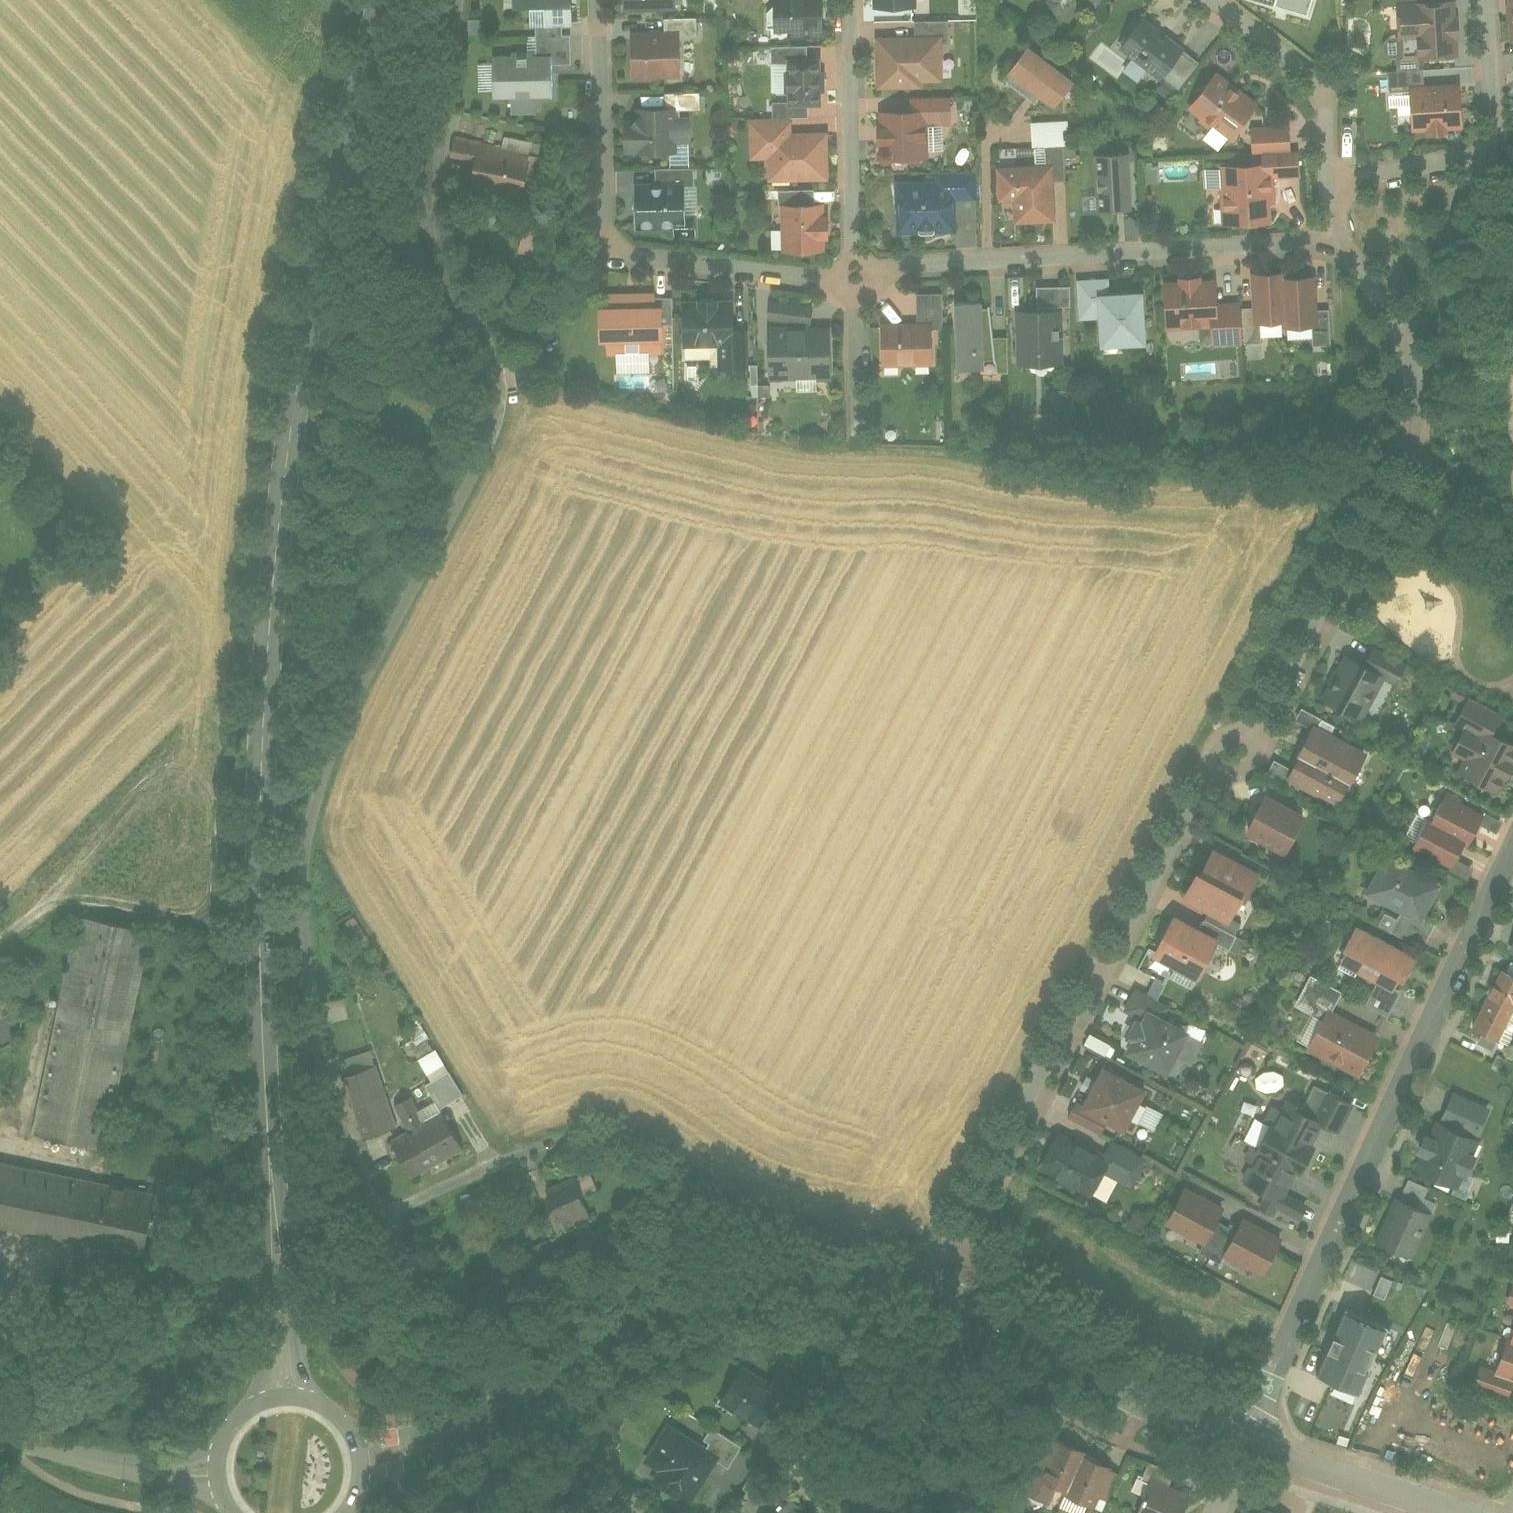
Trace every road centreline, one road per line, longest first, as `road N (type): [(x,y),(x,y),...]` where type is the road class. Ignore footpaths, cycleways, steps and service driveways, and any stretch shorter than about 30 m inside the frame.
road 1 (secondary): [(386,0),(317,299),(270,562),(254,743),(260,1073),(285,1398)]
road 2 (residential): [(383,1216),(345,1128),(311,1007),(297,839),(331,729),(466,464),(491,399),(485,350),(427,233),(422,189),(448,0)]
road 3 (residential): [(932,1291),(1209,765),(1240,754),(1415,419),(1406,333),(1342,241)]
road 4 (residential): [(1246,1443),(1512,857)]
road 5 (residential): [(853,275),(1342,241)]
road 6 (residential): [(590,0),(603,228),(634,250),(853,275)]
road 7 (tertiary): [(511,1399),(660,1306),(723,1283),(857,1275),(932,1291)]
road 8 (track): [(963,1232),(816,1216),(617,1127),(554,1128)]
road 9 (tertiary): [(932,1291),(1054,1346),(1134,1401),(1246,1443)]
road 10 (residential): [(1338,188),(1470,163),(1496,132),(1486,0)]
road 11 (residential): [(854,0),(853,275)]
road 12 (residential): [(1338,188),(1328,88),(1213,0)]
road 13 (tertiary): [(1246,1443),(1465,1512)]
road 14 (residential): [(218,1469),(104,1462),(0,1424)]
road 15 (unclassified): [(511,1399),(383,1216)]
road 16 (unclassified): [(383,1216),(554,1128)]
road 17 (tertiary): [(360,1458),(395,1453),(511,1399)]
road 18 (residential): [(853,275),(856,422)]

